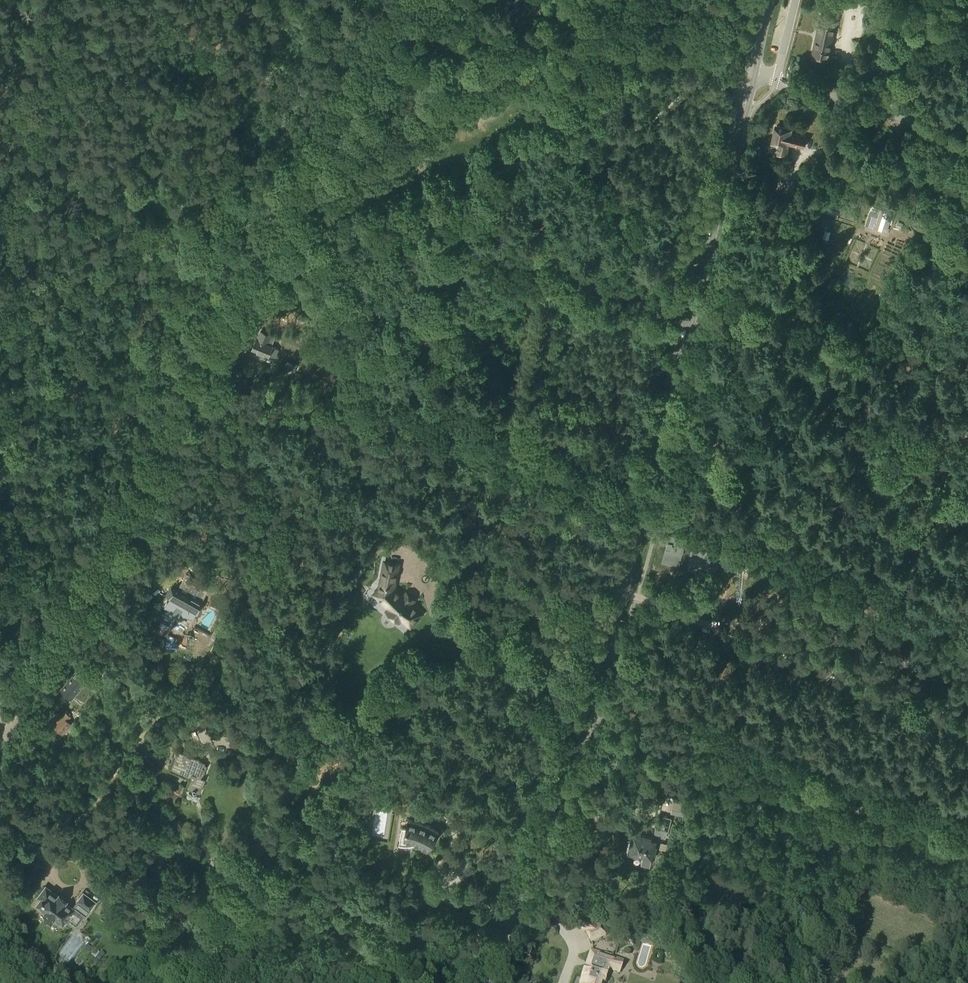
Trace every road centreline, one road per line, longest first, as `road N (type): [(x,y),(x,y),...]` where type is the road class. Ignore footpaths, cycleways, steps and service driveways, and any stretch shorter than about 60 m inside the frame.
road 1 (primary): [(489,982),(624,593),(750,73)]
road 2 (track): [(9,0),(7,265),(21,672),(29,684)]
road 3 (track): [(283,237),(60,627)]
road 4 (residential): [(651,982),(695,762)]
road 5 (track): [(387,51),(304,201)]

